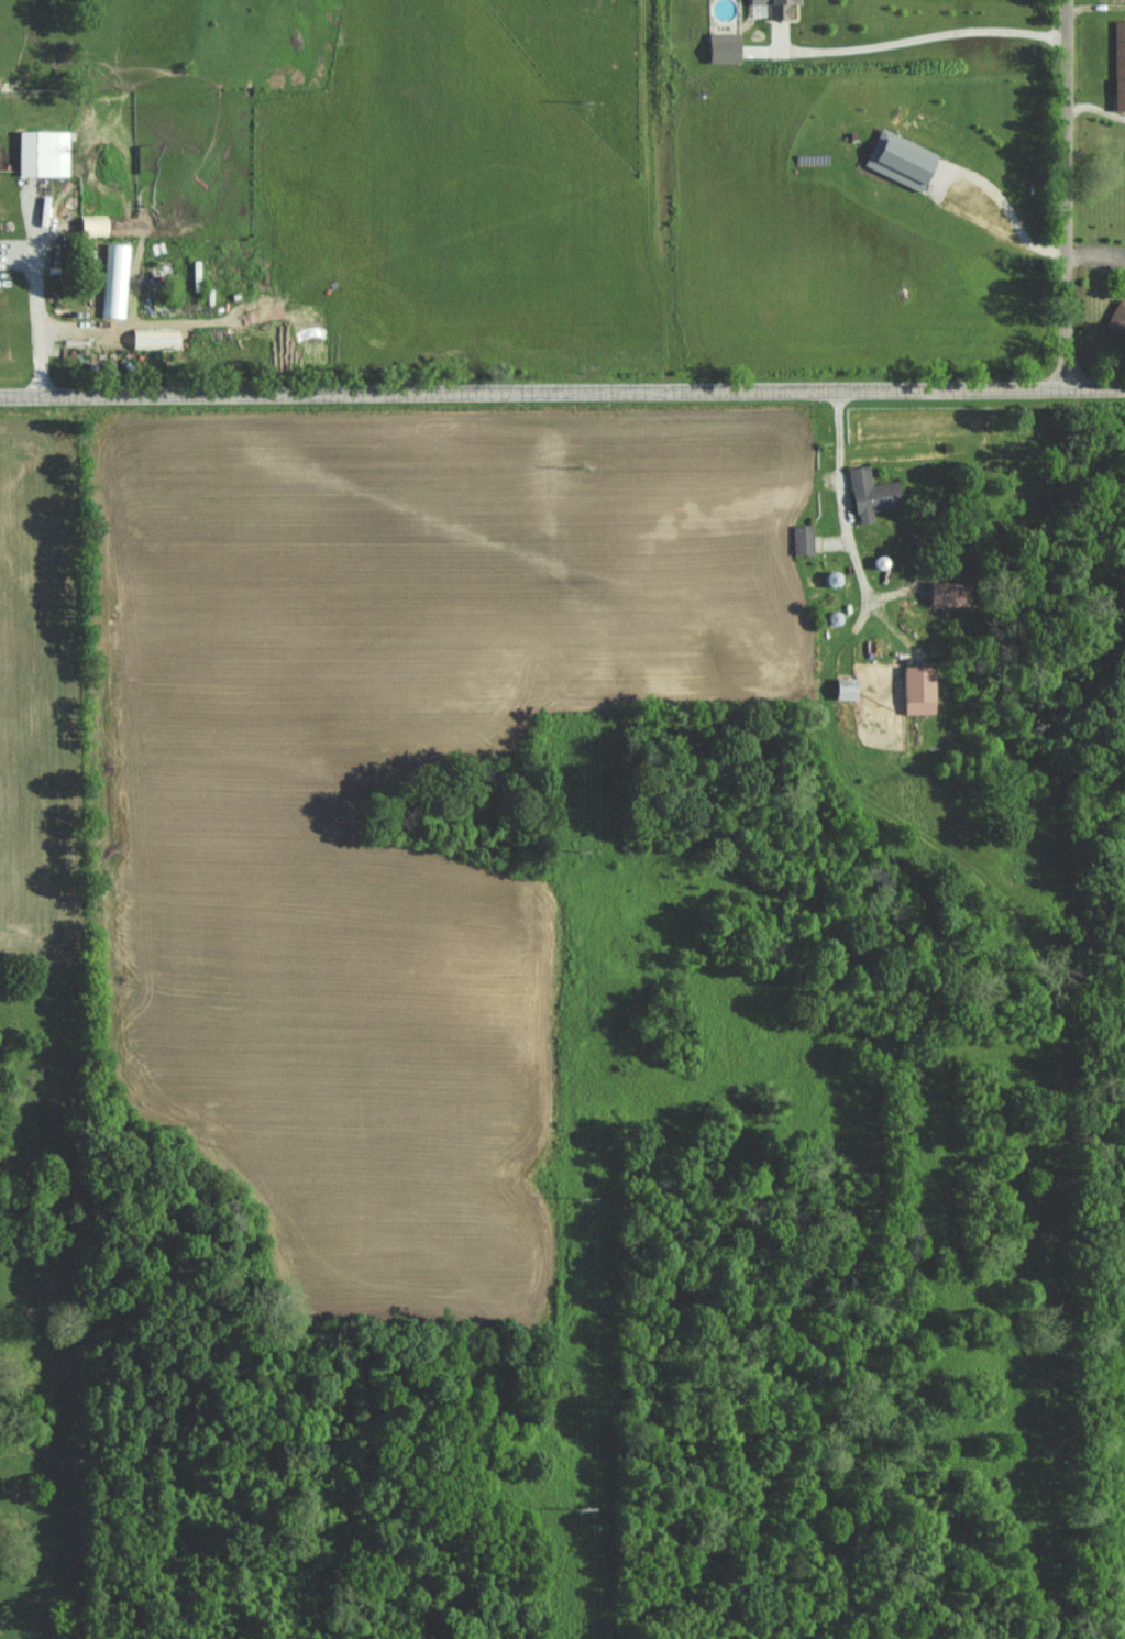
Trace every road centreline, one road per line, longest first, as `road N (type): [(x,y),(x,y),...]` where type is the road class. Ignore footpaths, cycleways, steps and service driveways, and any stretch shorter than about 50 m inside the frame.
road 1 (residential): [(0,394),(1124,387)]
road 2 (residential): [(1068,0),(1069,387)]

